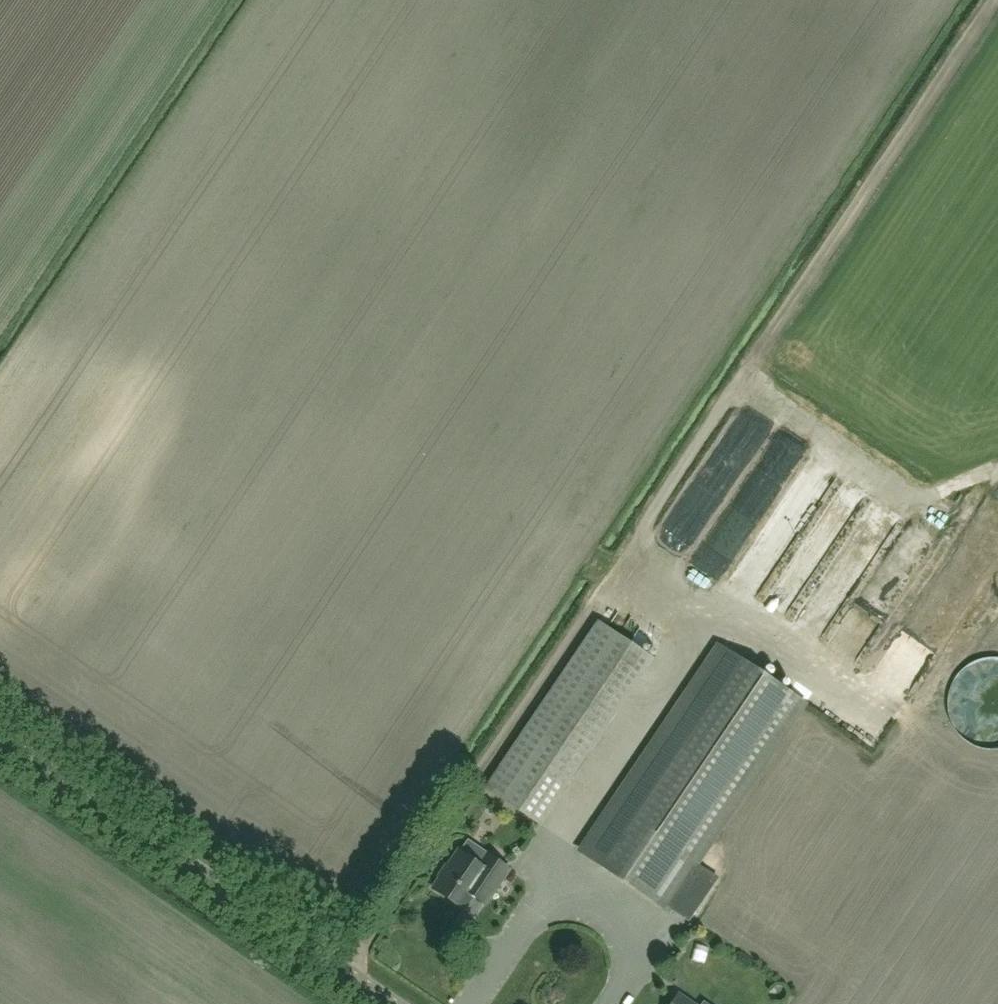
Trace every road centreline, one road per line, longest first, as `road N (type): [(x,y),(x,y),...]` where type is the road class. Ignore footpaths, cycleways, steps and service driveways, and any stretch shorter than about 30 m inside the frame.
road 1 (unclassified): [(387,1003),(0,740)]

